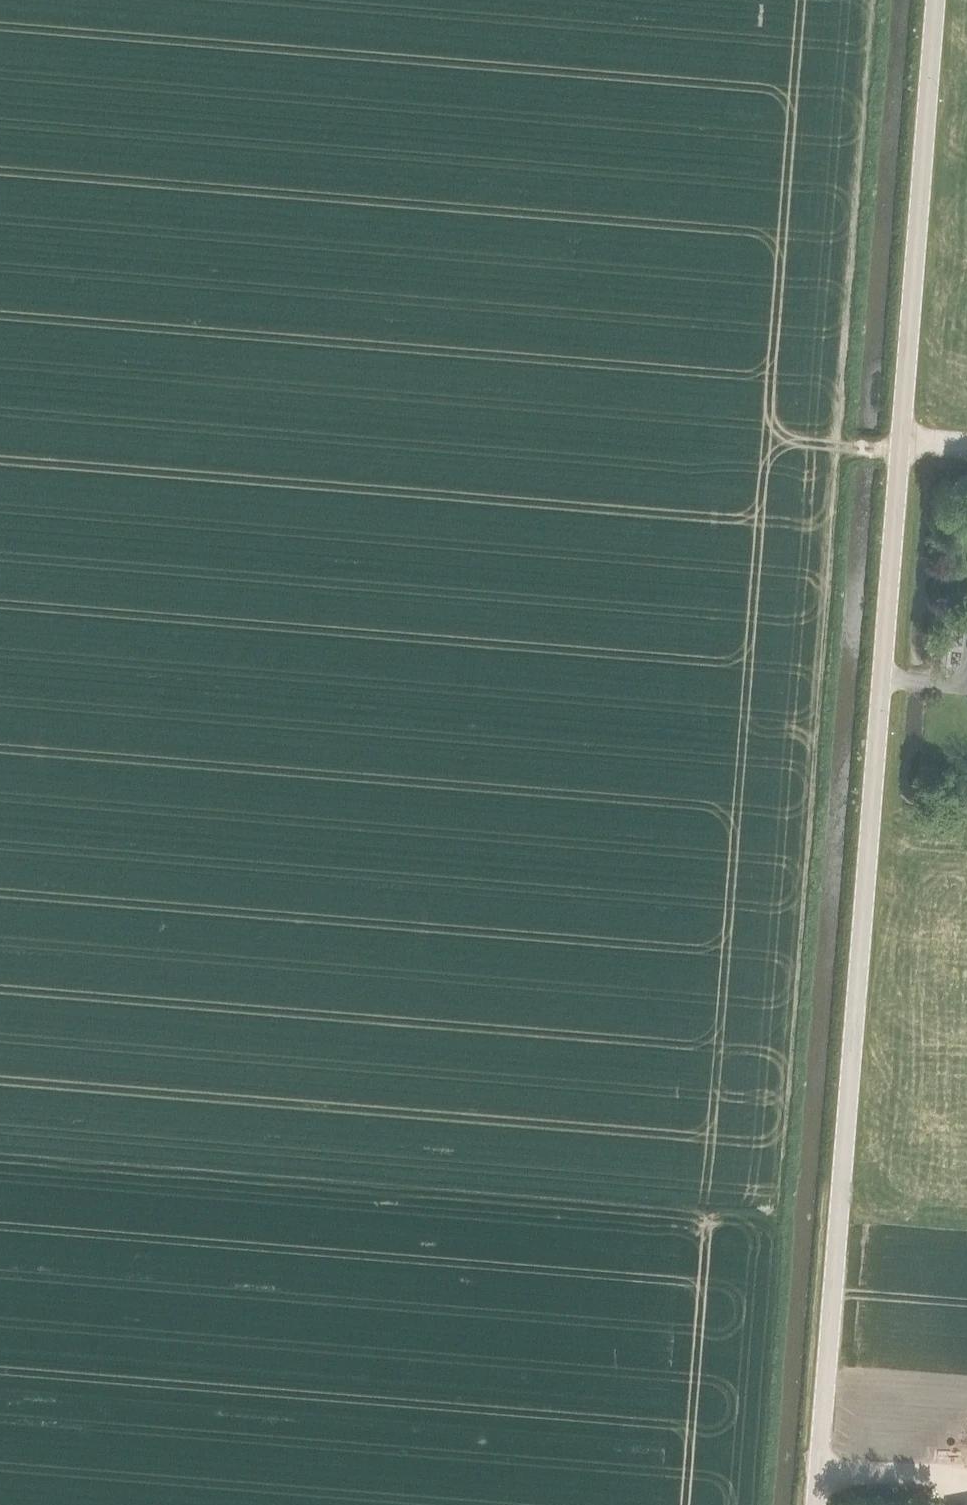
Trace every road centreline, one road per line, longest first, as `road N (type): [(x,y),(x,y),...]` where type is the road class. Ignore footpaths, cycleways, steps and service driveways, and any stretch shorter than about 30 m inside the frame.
road 1 (unclassified): [(817,1504),(937,0)]

